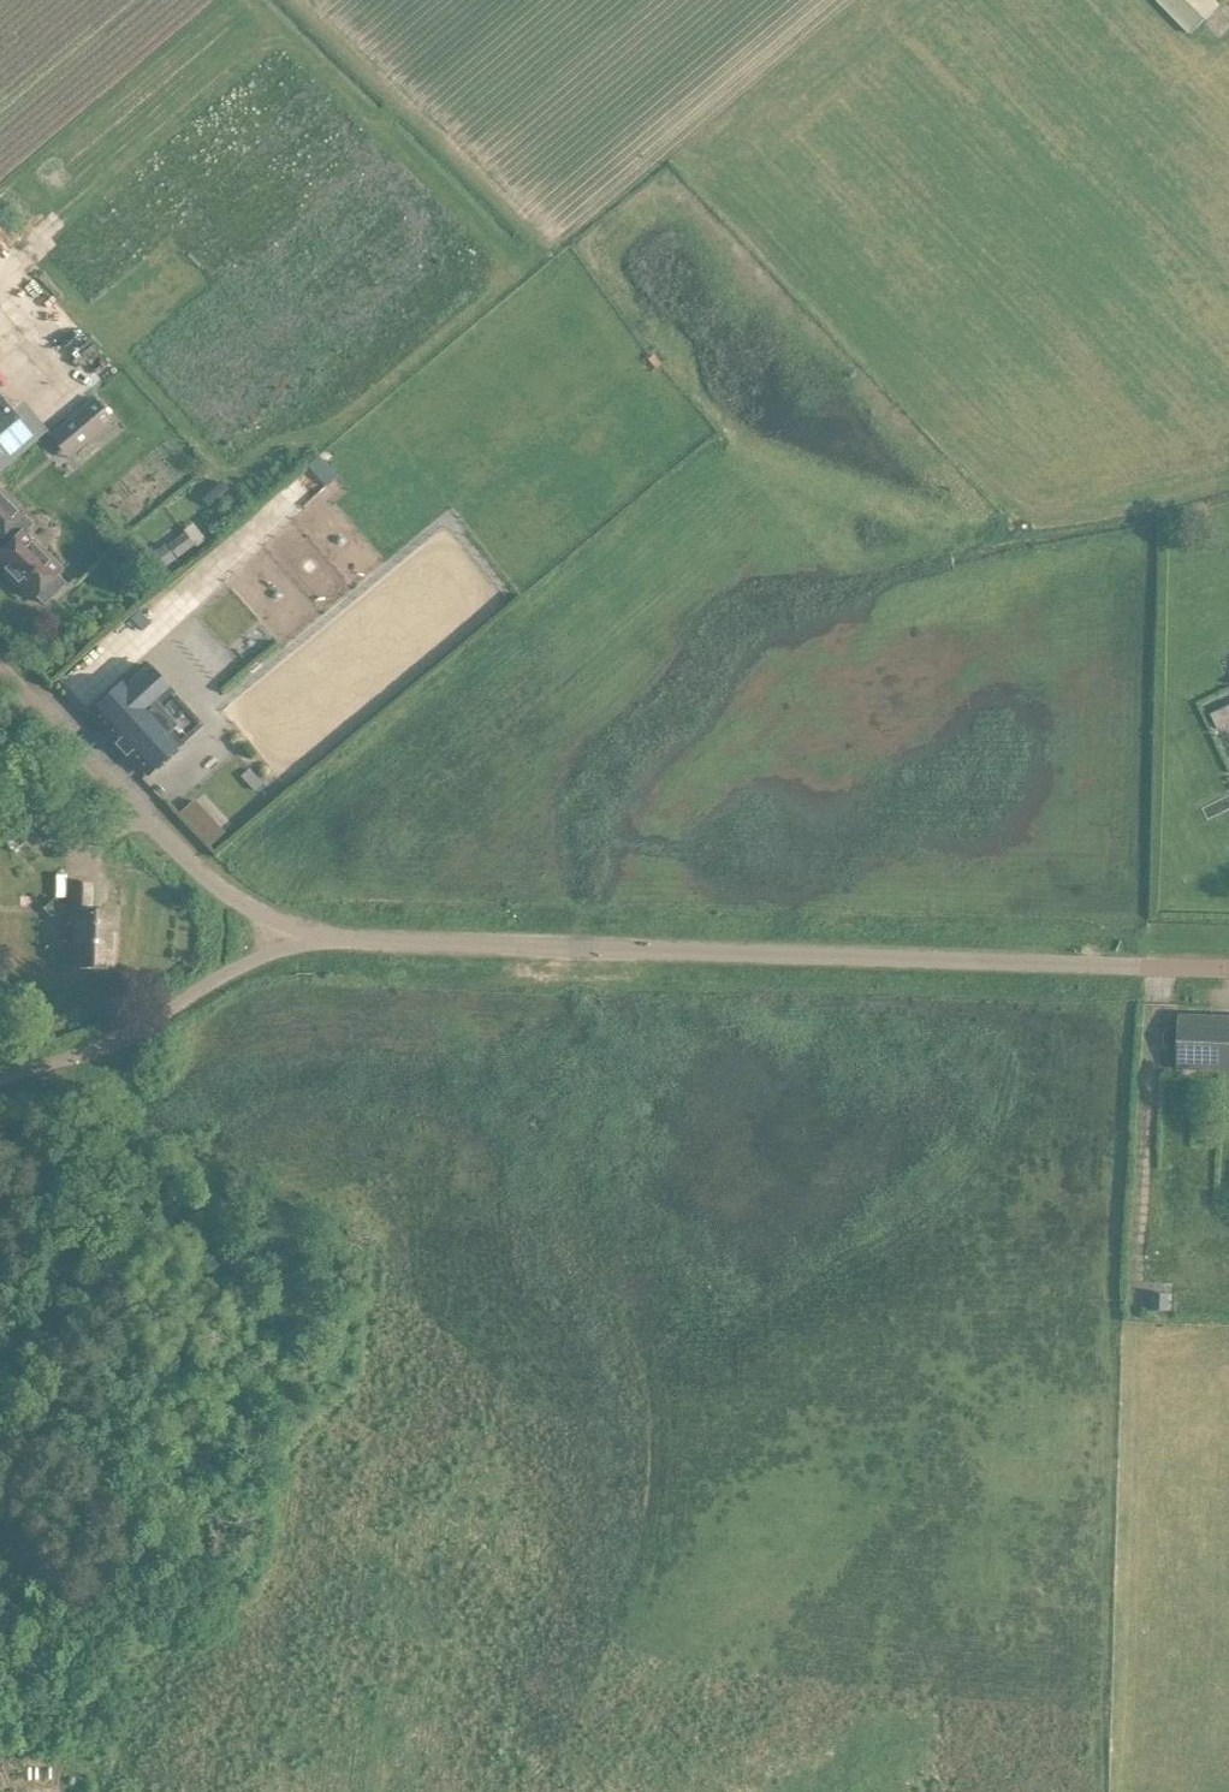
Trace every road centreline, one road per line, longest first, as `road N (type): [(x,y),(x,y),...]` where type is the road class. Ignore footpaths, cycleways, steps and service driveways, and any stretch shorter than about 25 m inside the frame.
road 1 (track): [(1077,442),(1106,507),(1110,599),(1102,935),(1062,1244),(1072,1526),(1090,1630)]
road 2 (unclassified): [(1228,969),(297,934)]
road 3 (unclassified): [(297,934),(236,905),(188,866),(0,672)]
road 4 (unclassified): [(0,1107),(297,934)]

